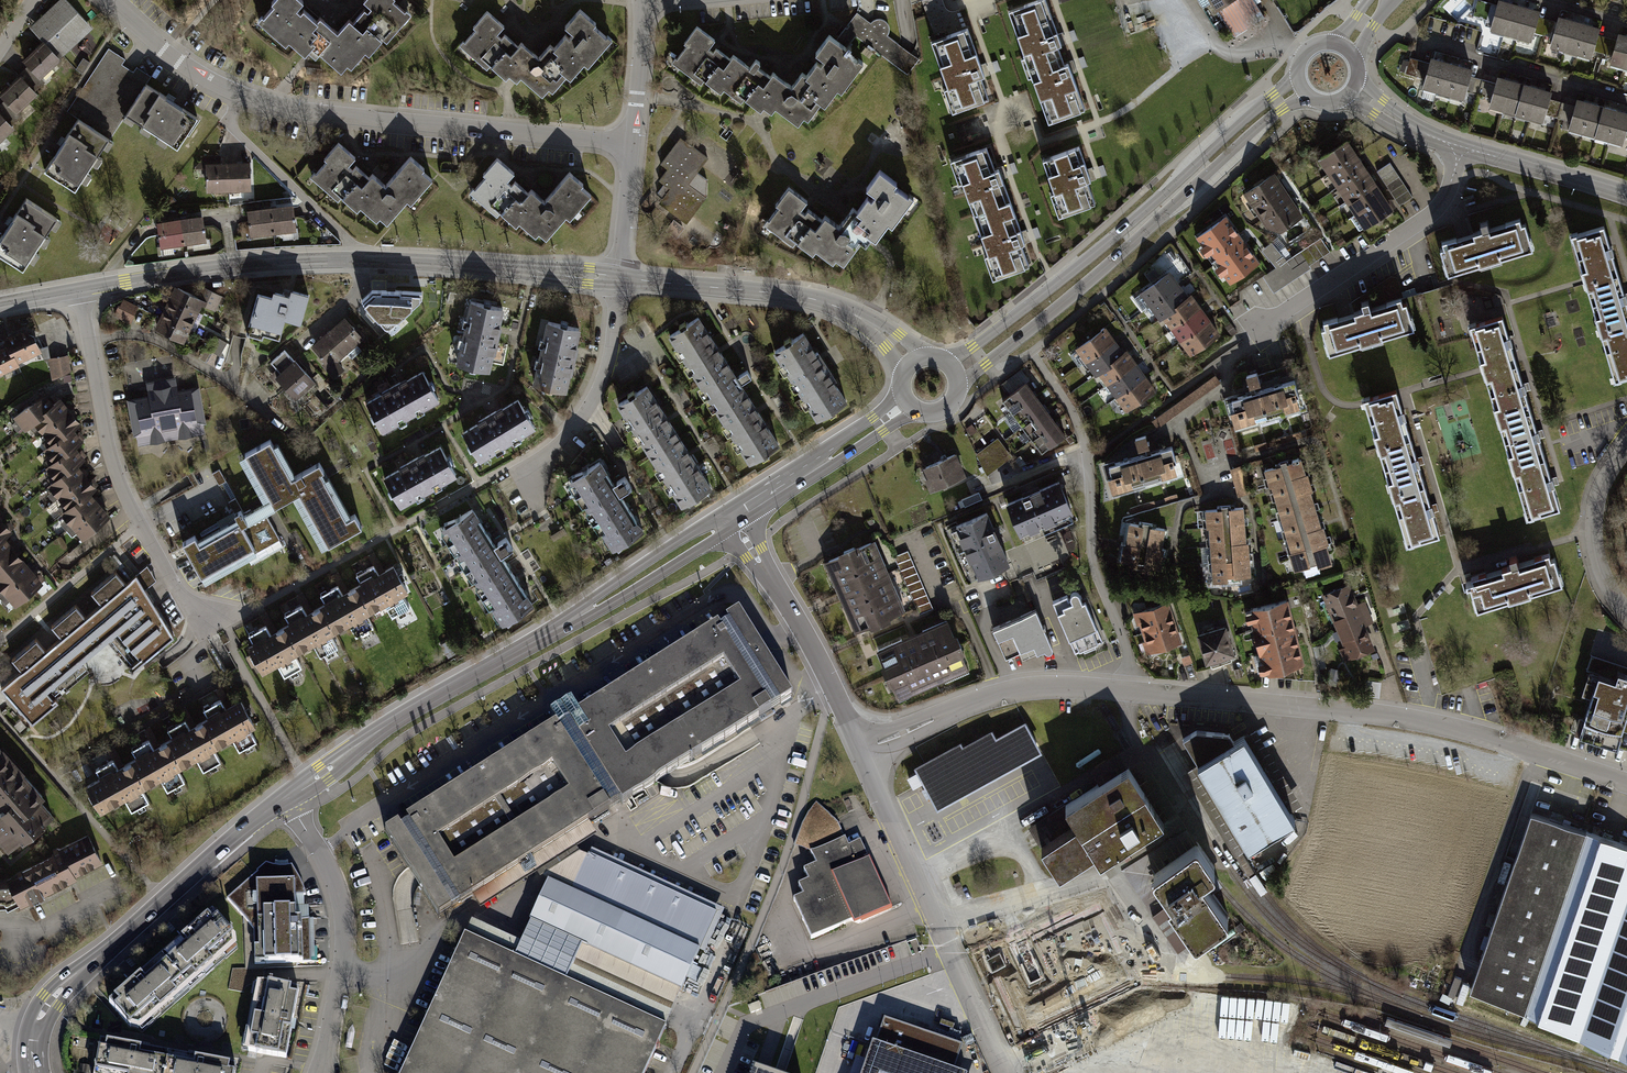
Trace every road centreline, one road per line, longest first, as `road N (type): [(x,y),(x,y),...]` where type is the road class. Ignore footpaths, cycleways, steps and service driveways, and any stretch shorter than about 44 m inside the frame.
road 1 (residential): [(858,751),(1010,691),(1095,685),(1439,722),(1626,780)]
road 2 (residential): [(109,0),(174,57),(254,103),(634,141)]
road 3 (tertiary): [(79,290),(233,264),(332,259),(618,280)]
road 4 (tertiary): [(282,803),(381,728),(730,524)]
road 5 (tertiary): [(959,386),(1261,125),(1309,94)]
road 6 (tertiary): [(1300,74),(1115,235),(947,360)]
road 7 (residential): [(79,290),(120,487),(186,603),(223,625)]
road 8 (unclassified): [(1009,1072),(858,751)]
road 9 (tertiary): [(33,1028),(83,968),(234,835),(282,803)]
road 10 (tertiary): [(618,280),(794,296),(875,327),(913,361)]
road 11 (unclassified): [(1252,339),(1440,206),(1460,146)]
road 12 (residential): [(282,803),(320,851),(341,899),(344,952),(324,1068)]
road 13 (unclassified): [(858,751),(799,627),(730,524)]
road 14 (residential): [(514,475),(549,451),(600,388),(612,359),(618,280)]
road 15 (tertiary): [(730,524),(906,400)]
road 16 (residential): [(1626,432),(1606,457),(1584,534),(1626,617)]
road 17 (tertiary): [(1626,197),(1460,146)]
road 18 (residential): [(634,141),(618,280)]
road 19 (residential): [(638,3),(634,141)]
road 20 (tertiary): [(1460,146),(1406,125),(1351,88)]

